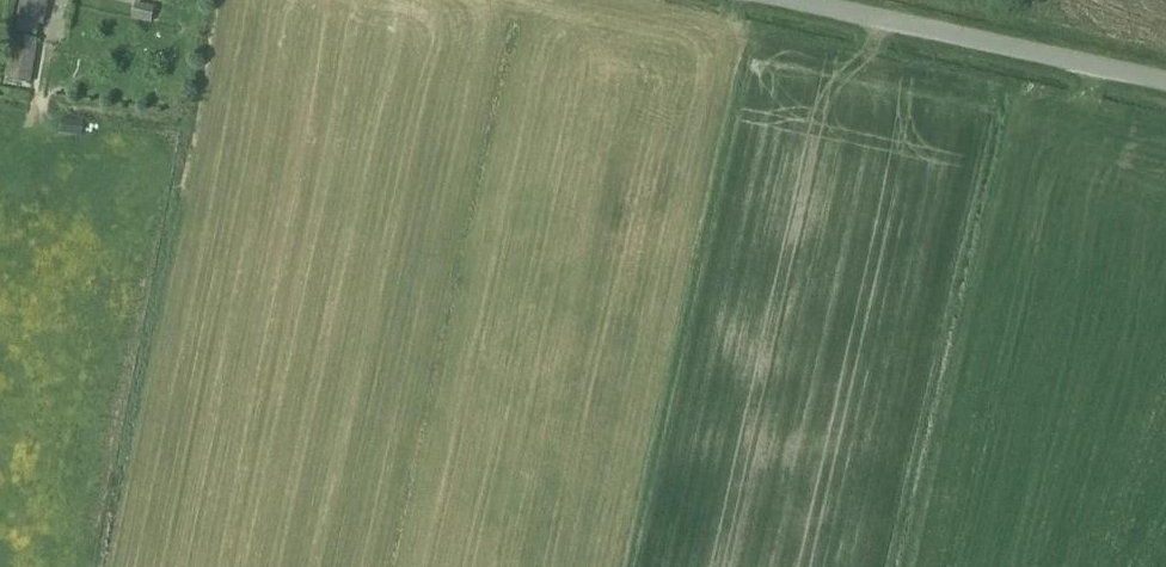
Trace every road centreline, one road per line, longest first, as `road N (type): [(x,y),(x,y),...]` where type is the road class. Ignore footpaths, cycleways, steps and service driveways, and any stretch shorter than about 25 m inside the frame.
road 1 (unclassified): [(1165,82),(787,0)]

